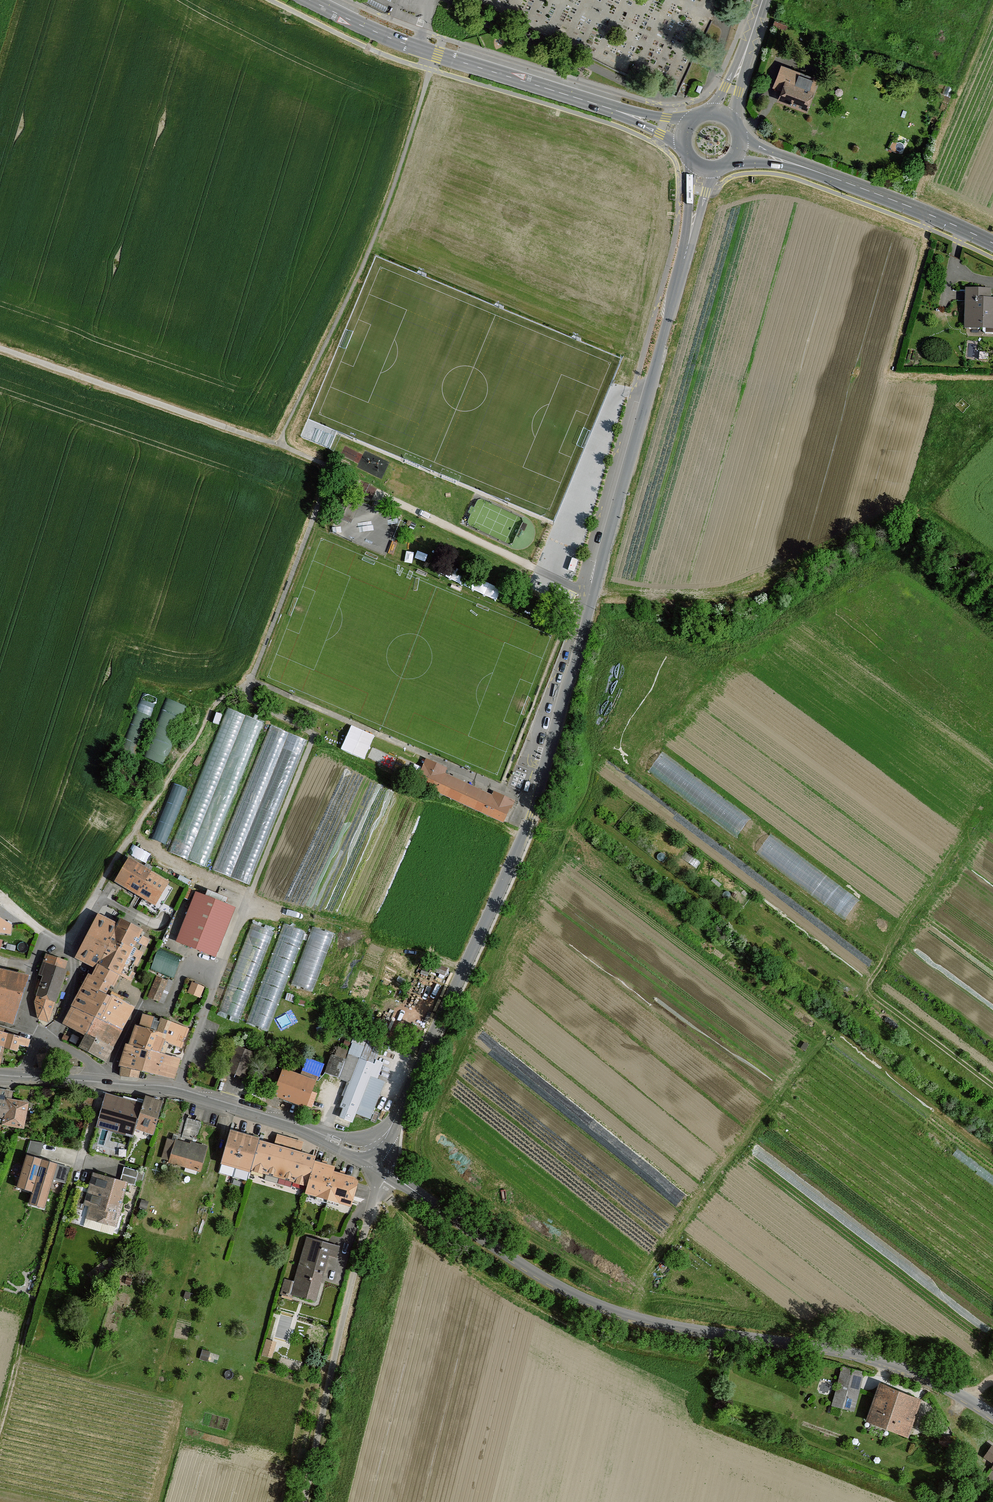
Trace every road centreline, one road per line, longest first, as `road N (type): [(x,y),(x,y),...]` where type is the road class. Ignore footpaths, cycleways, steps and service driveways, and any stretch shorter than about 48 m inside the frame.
road 1 (unclassified): [(363,1150),(390,1129),(531,815),(706,168)]
road 2 (unclassified): [(388,1172),(517,1261),(615,1311),(874,1358),(992,1415)]
road 3 (track): [(277,445),(331,470),(248,687),(253,703),(314,736),(253,888)]
road 4 (track): [(636,1317),(700,1213),(936,896)]
road 5 (tertiary): [(310,0),(439,55),(684,130)]
road 6 (track): [(336,1501),(409,1216),(377,1189)]
road 7 (track): [(62,945),(212,708),(249,684)]
road 8 (track): [(370,1210),(304,1501)]
road 9 (track): [(0,348),(277,445)]
road 10 (tertiary): [(992,244),(854,185),(739,149)]
road 11 (track): [(0,1426),(71,1187)]
road 12 (residential): [(48,1038),(68,1007),(74,960),(43,932),(23,1032)]
road 13 (residential): [(253,888),(177,1087)]
road 14 (unclassified): [(363,1150),(177,1087)]
road 15 (track): [(135,827),(159,855),(250,895)]

